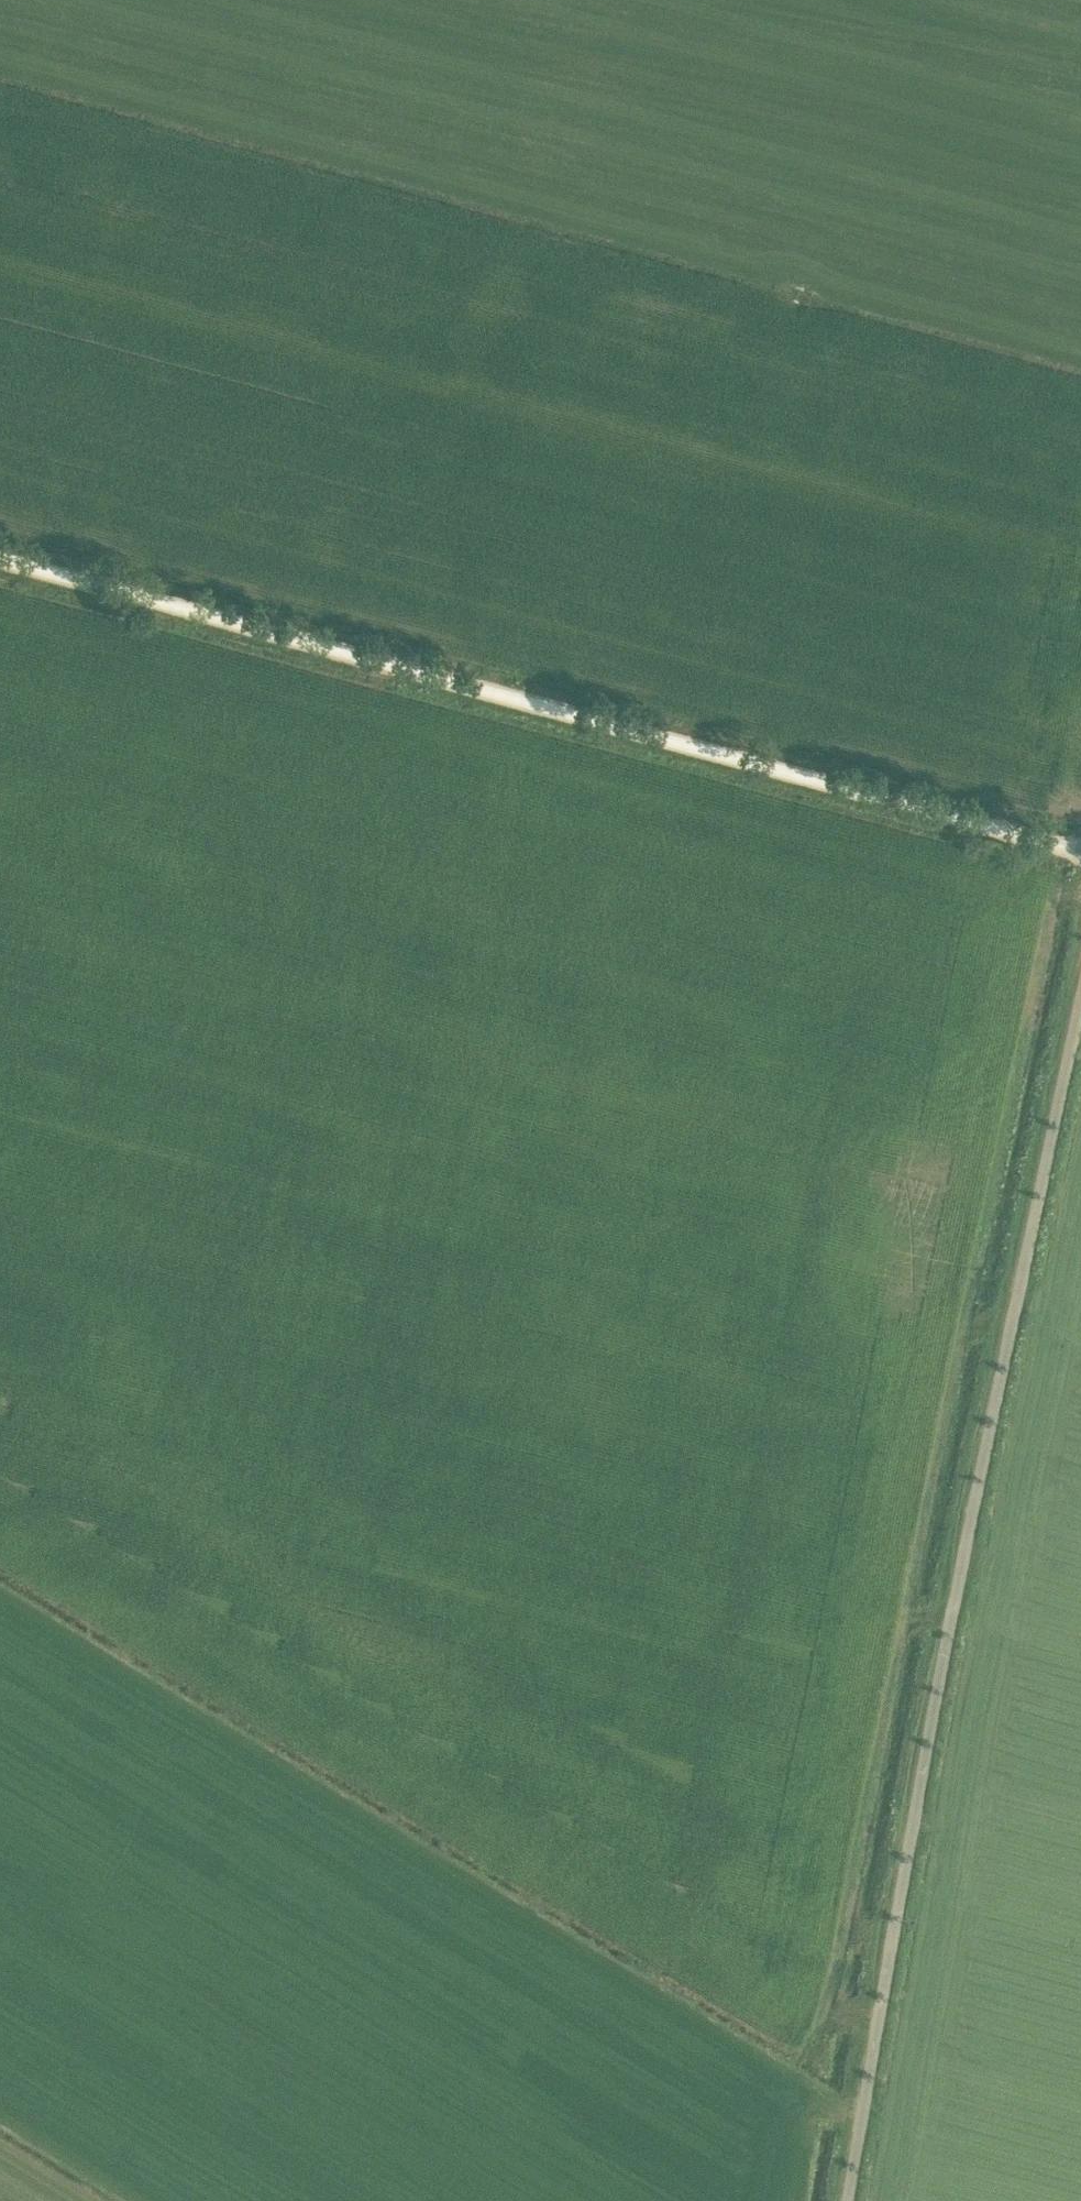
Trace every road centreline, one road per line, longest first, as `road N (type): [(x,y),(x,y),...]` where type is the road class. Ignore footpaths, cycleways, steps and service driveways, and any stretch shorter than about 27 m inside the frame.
road 1 (unclassified): [(852,2200),(919,1790),(1080,991)]
road 2 (unclassified): [(1080,849),(0,557)]

